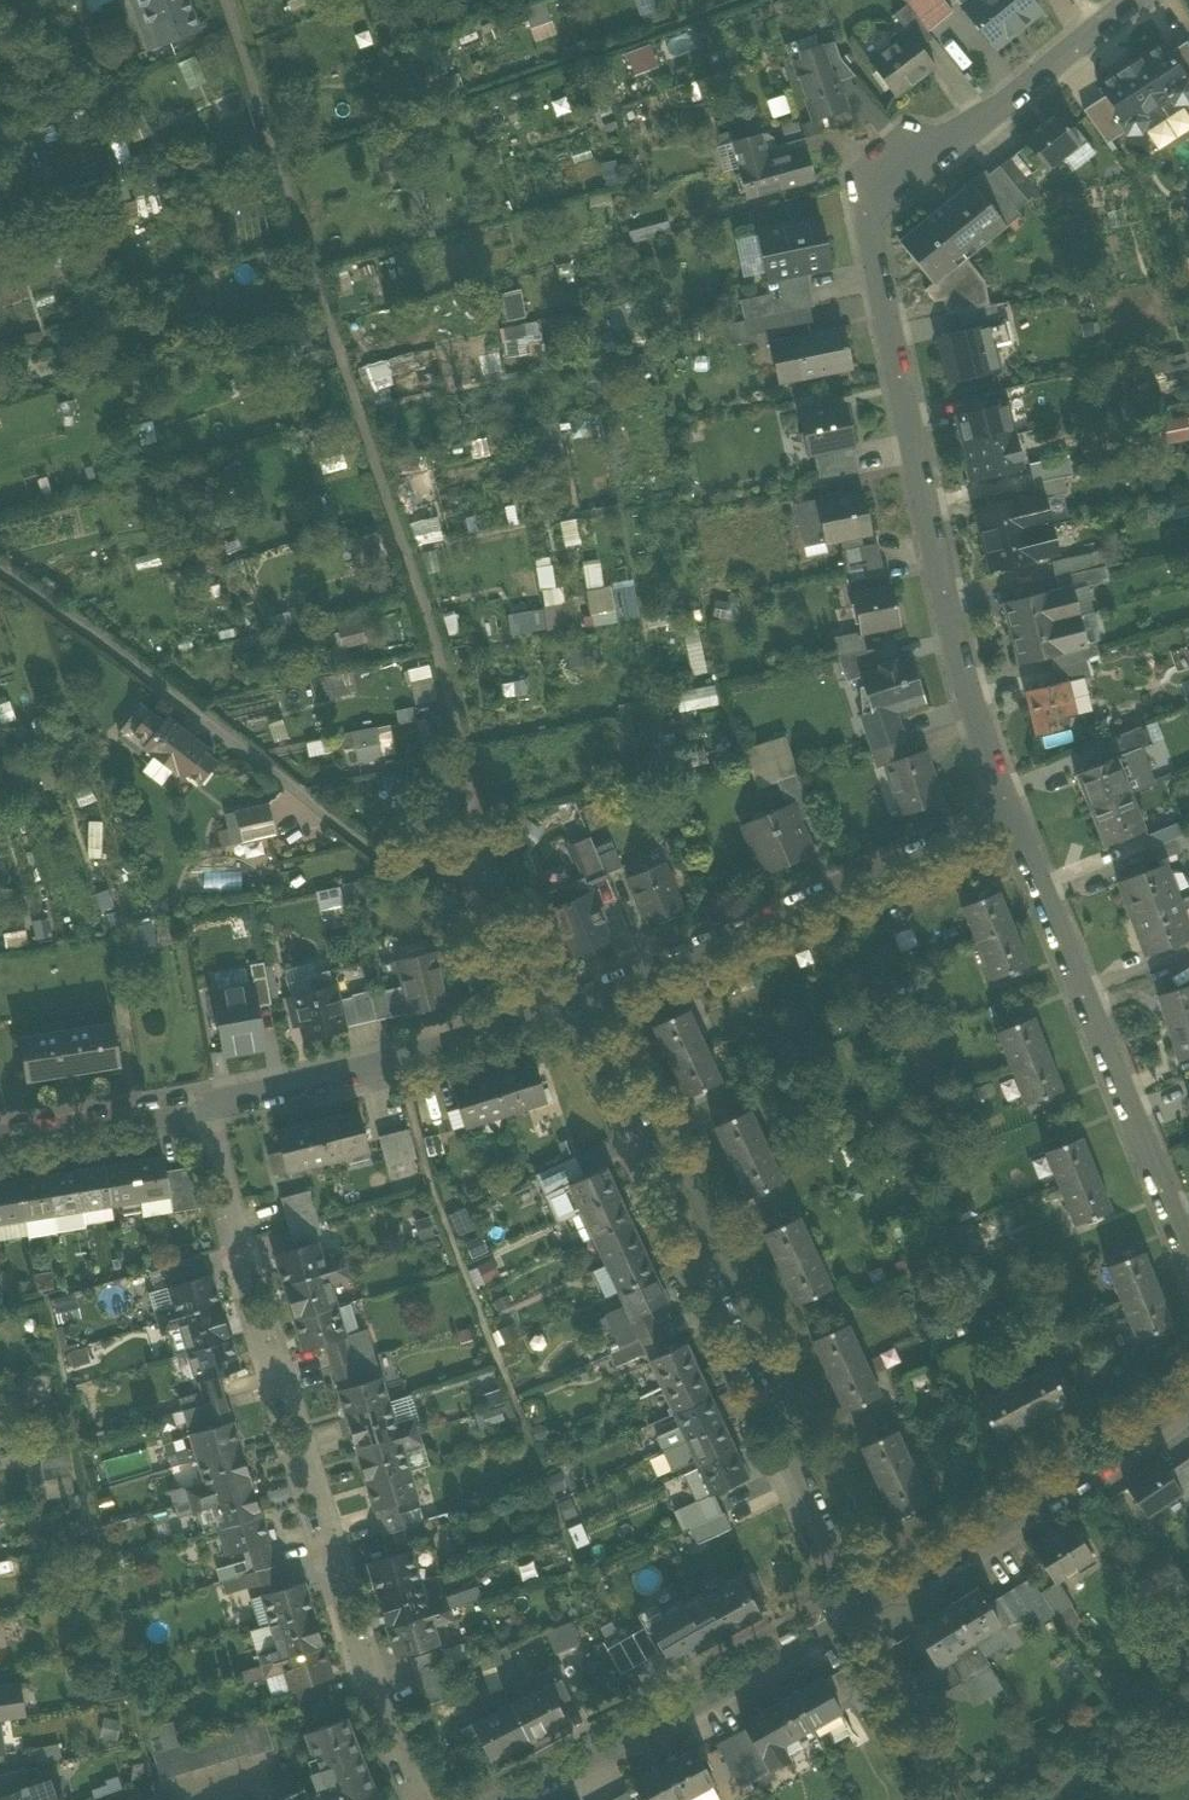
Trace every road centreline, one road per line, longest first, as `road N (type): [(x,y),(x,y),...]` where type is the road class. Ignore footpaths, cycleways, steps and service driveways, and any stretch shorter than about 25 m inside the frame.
road 1 (residential): [(1007,813),(952,645),(863,196),(1134,0)]
road 2 (unclassified): [(224,0),(438,650),(474,819),(498,887)]
road 3 (residential): [(191,1102),(363,1674),(415,1799)]
road 4 (residential): [(858,1608),(577,1011)]
road 5 (unclassified): [(0,571),(399,869),(498,887)]
road 6 (residential): [(1188,1254),(1007,813)]
road 7 (residential): [(1007,813),(577,1011)]
road 8 (residential): [(501,1799),(858,1608)]
road 9 (residential): [(577,1011),(349,1073),(191,1102)]
road 10 (residential): [(858,1608),(1188,1395)]
road 11 (residential): [(937,1799),(858,1608)]
road 12 (residential): [(191,1102),(0,1136)]
road 13 (unclassified): [(498,887),(532,981),(577,1011)]

